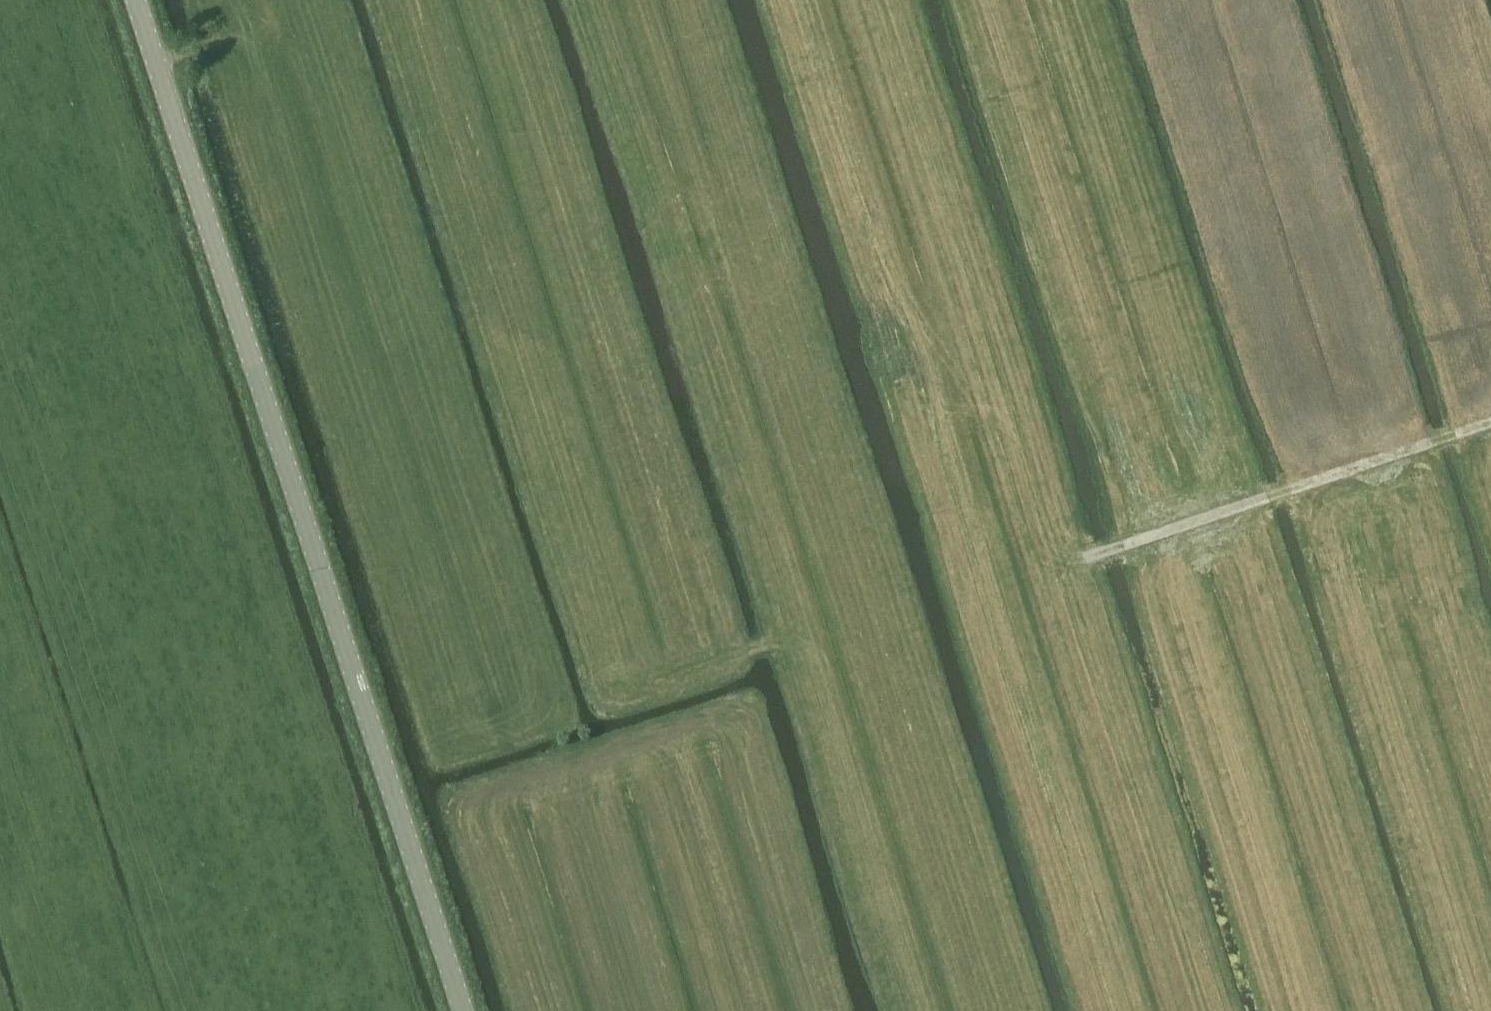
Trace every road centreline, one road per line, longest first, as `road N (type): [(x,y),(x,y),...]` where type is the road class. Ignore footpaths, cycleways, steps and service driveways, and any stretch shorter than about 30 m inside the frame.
road 1 (unclassified): [(457,1010),(132,0)]

